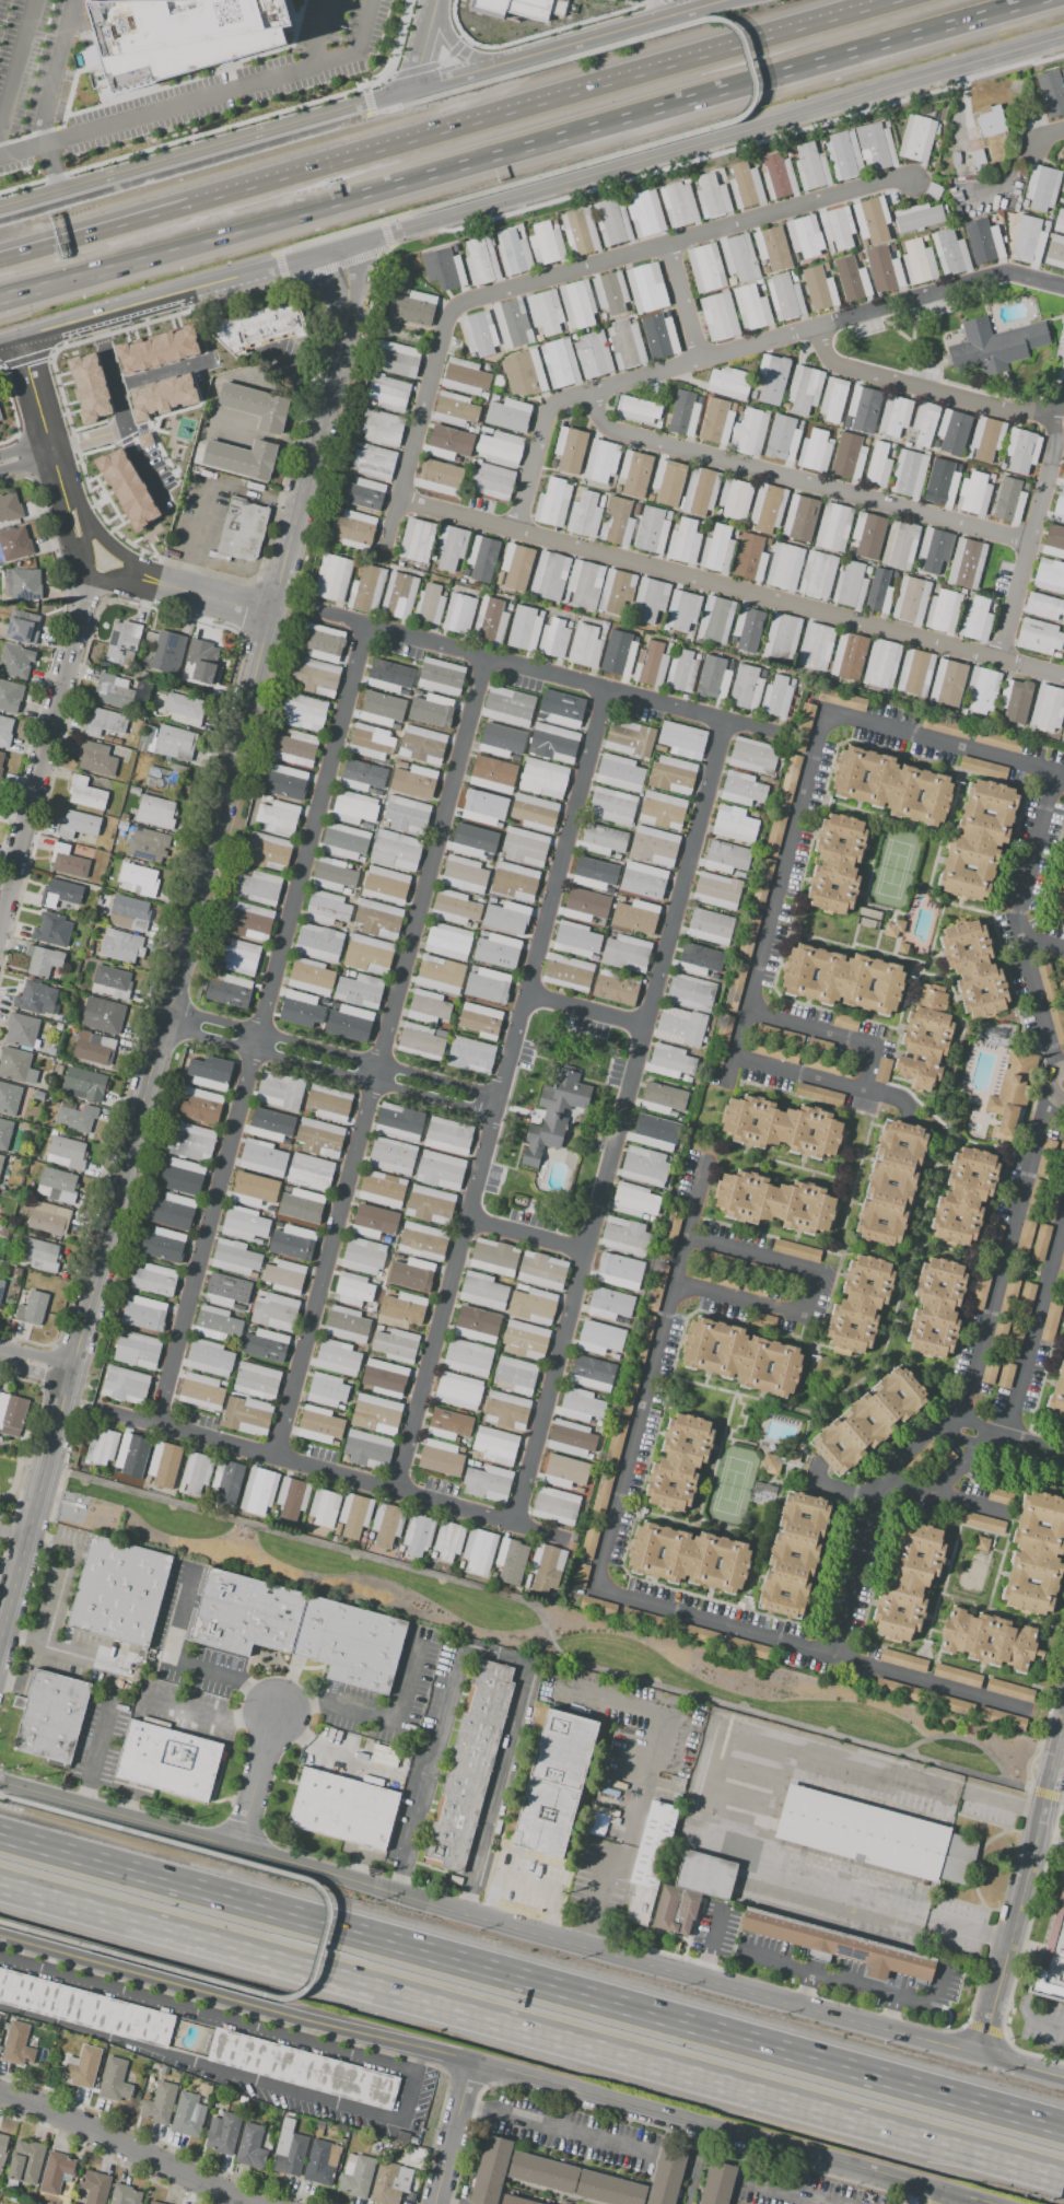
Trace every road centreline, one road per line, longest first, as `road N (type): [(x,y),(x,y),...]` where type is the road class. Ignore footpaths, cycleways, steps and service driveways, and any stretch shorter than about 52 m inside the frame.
road 1 (residential): [(0,1638),(347,320),(348,243)]
road 2 (tertiary): [(0,345),(1063,39)]
road 3 (motorway): [(0,1884),(1063,2177)]
road 4 (motorway): [(1063,2127),(0,1836)]
road 5 (tertiary): [(0,1782),(242,1857),(981,2055)]
road 6 (tertiary): [(0,1936),(937,2195)]
road 7 (motorway): [(907,0),(125,225)]
road 8 (residential): [(267,614),(102,559),(77,527),(21,339)]
road 9 (tertiary): [(369,103),(0,210)]
road 10 (motorway): [(336,205),(698,97)]
road 11 (tertiary): [(723,0),(369,103)]
road 12 (residential): [(0,911),(81,599),(102,559)]
road 13 (motorway): [(698,97),(1037,0)]
road 14 (motorway): [(0,295),(336,205)]
road 15 (tertiary): [(981,2055),(1063,1738)]
road 16 (residential): [(0,2095),(256,2203)]
road 17 (motorway): [(0,306),(143,260)]
road 18 (residential): [(434,2203),(469,2061)]
road 19 (residential): [(242,1857),(279,1717)]
road 20 (motorway): [(125,225),(0,260)]
road 21 (motorway): [(125,225),(0,250)]

